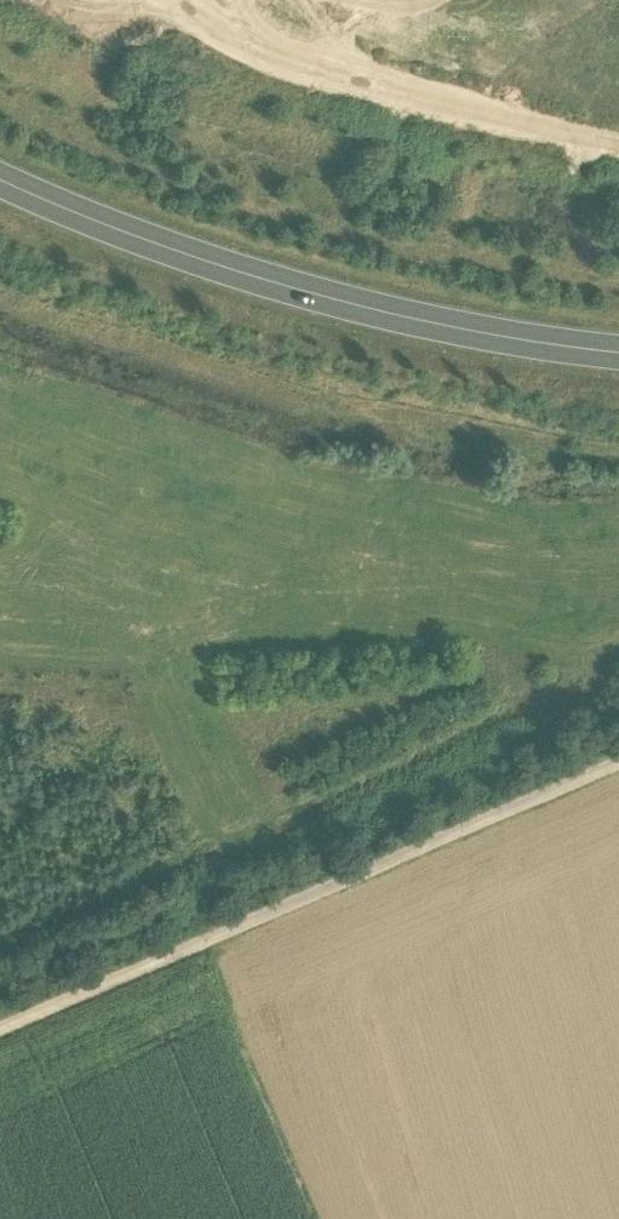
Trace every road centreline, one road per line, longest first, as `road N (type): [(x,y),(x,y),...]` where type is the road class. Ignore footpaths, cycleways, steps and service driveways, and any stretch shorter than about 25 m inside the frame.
road 1 (track): [(618,784),(95,1011),(0,1042)]
road 2 (secondary): [(618,361),(477,344),(363,317),(181,258),(0,178)]

